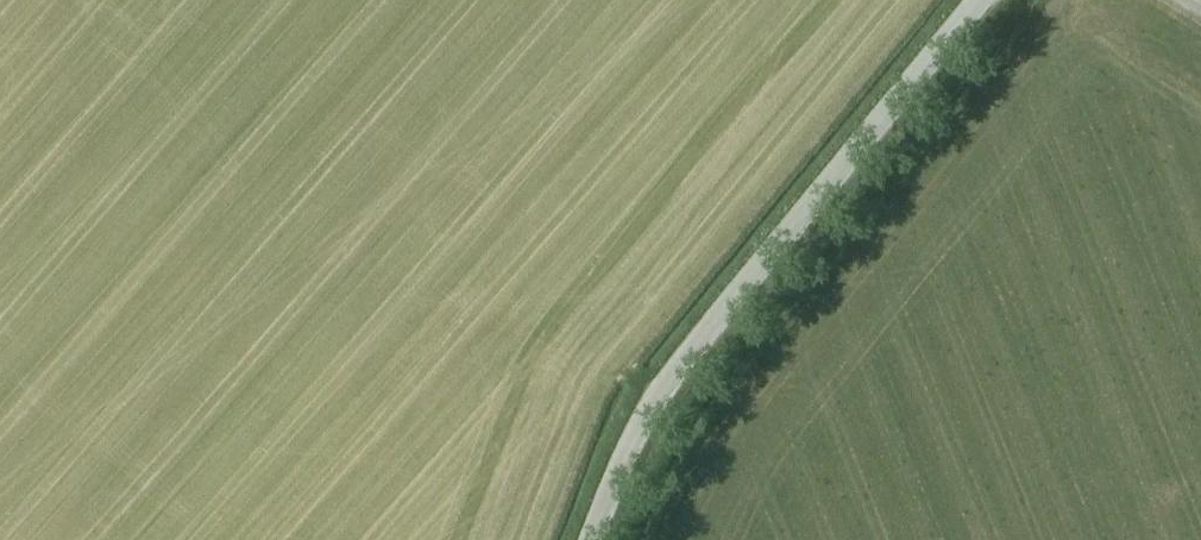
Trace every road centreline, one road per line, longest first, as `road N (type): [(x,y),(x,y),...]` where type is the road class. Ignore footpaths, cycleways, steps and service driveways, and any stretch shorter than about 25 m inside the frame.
road 1 (tertiary): [(589,539),(641,420),(678,364),(976,0)]

